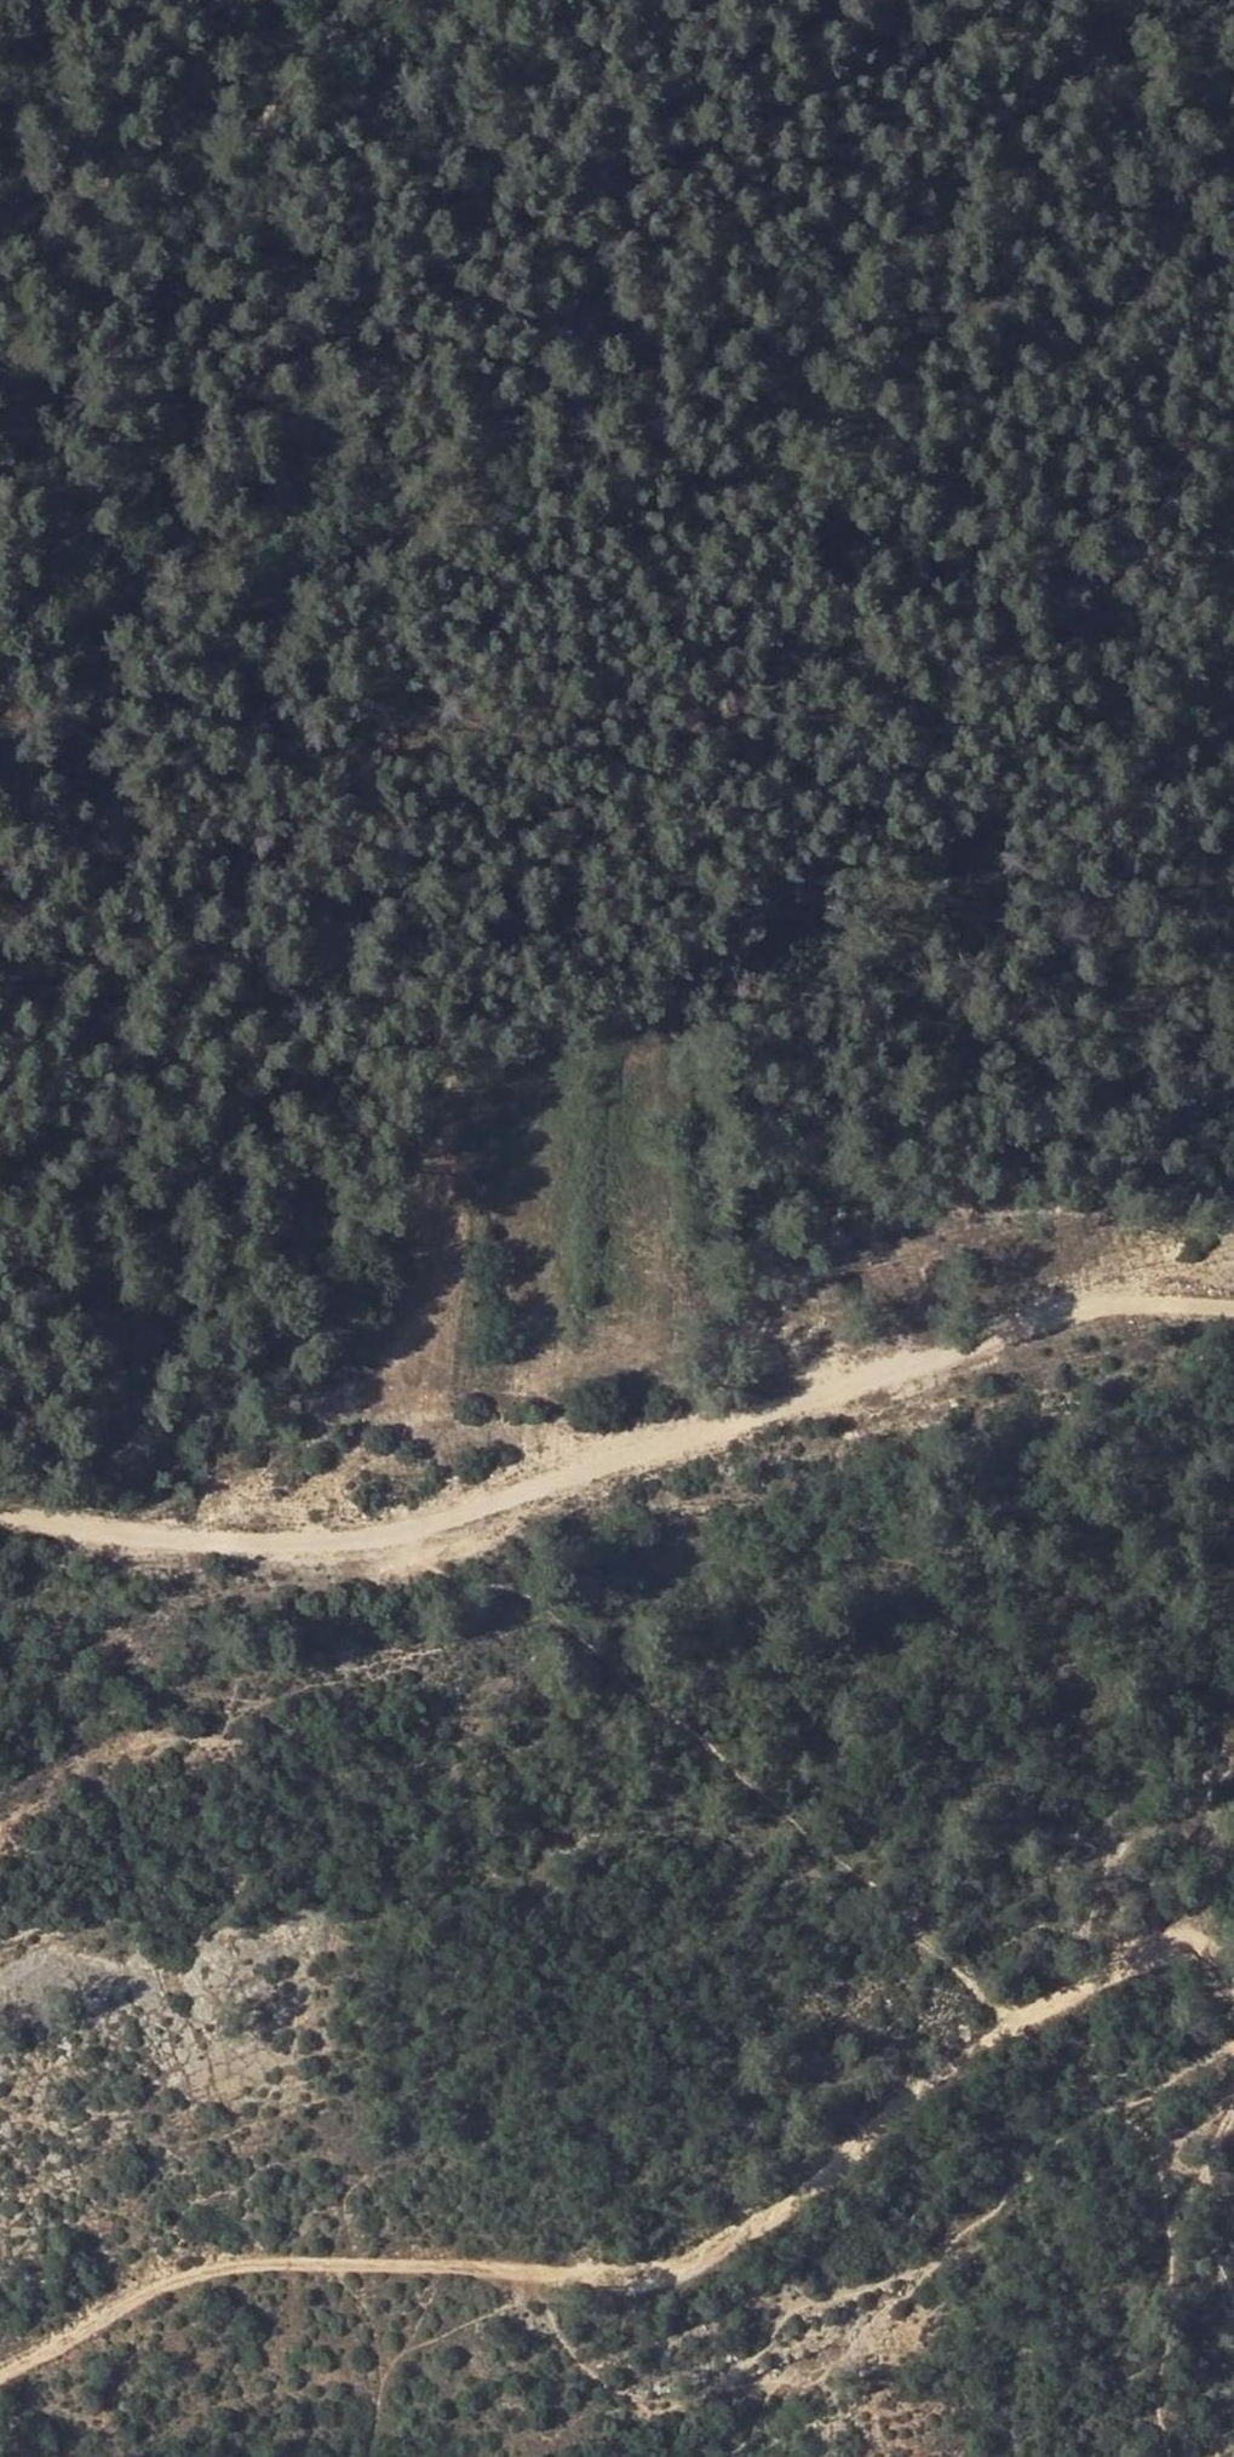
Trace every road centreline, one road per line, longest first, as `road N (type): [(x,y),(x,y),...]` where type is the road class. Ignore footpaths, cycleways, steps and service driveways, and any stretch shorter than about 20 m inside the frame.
road 1 (track): [(0,2385),(197,2270),(290,2256),(633,2283),(695,2269),(806,2198),(946,2052),(1172,1928),(1223,1960),(1233,1993)]
road 2 (track): [(0,1507),(74,1532),(391,1548),(614,1459),(1073,1307),(1233,1306)]

